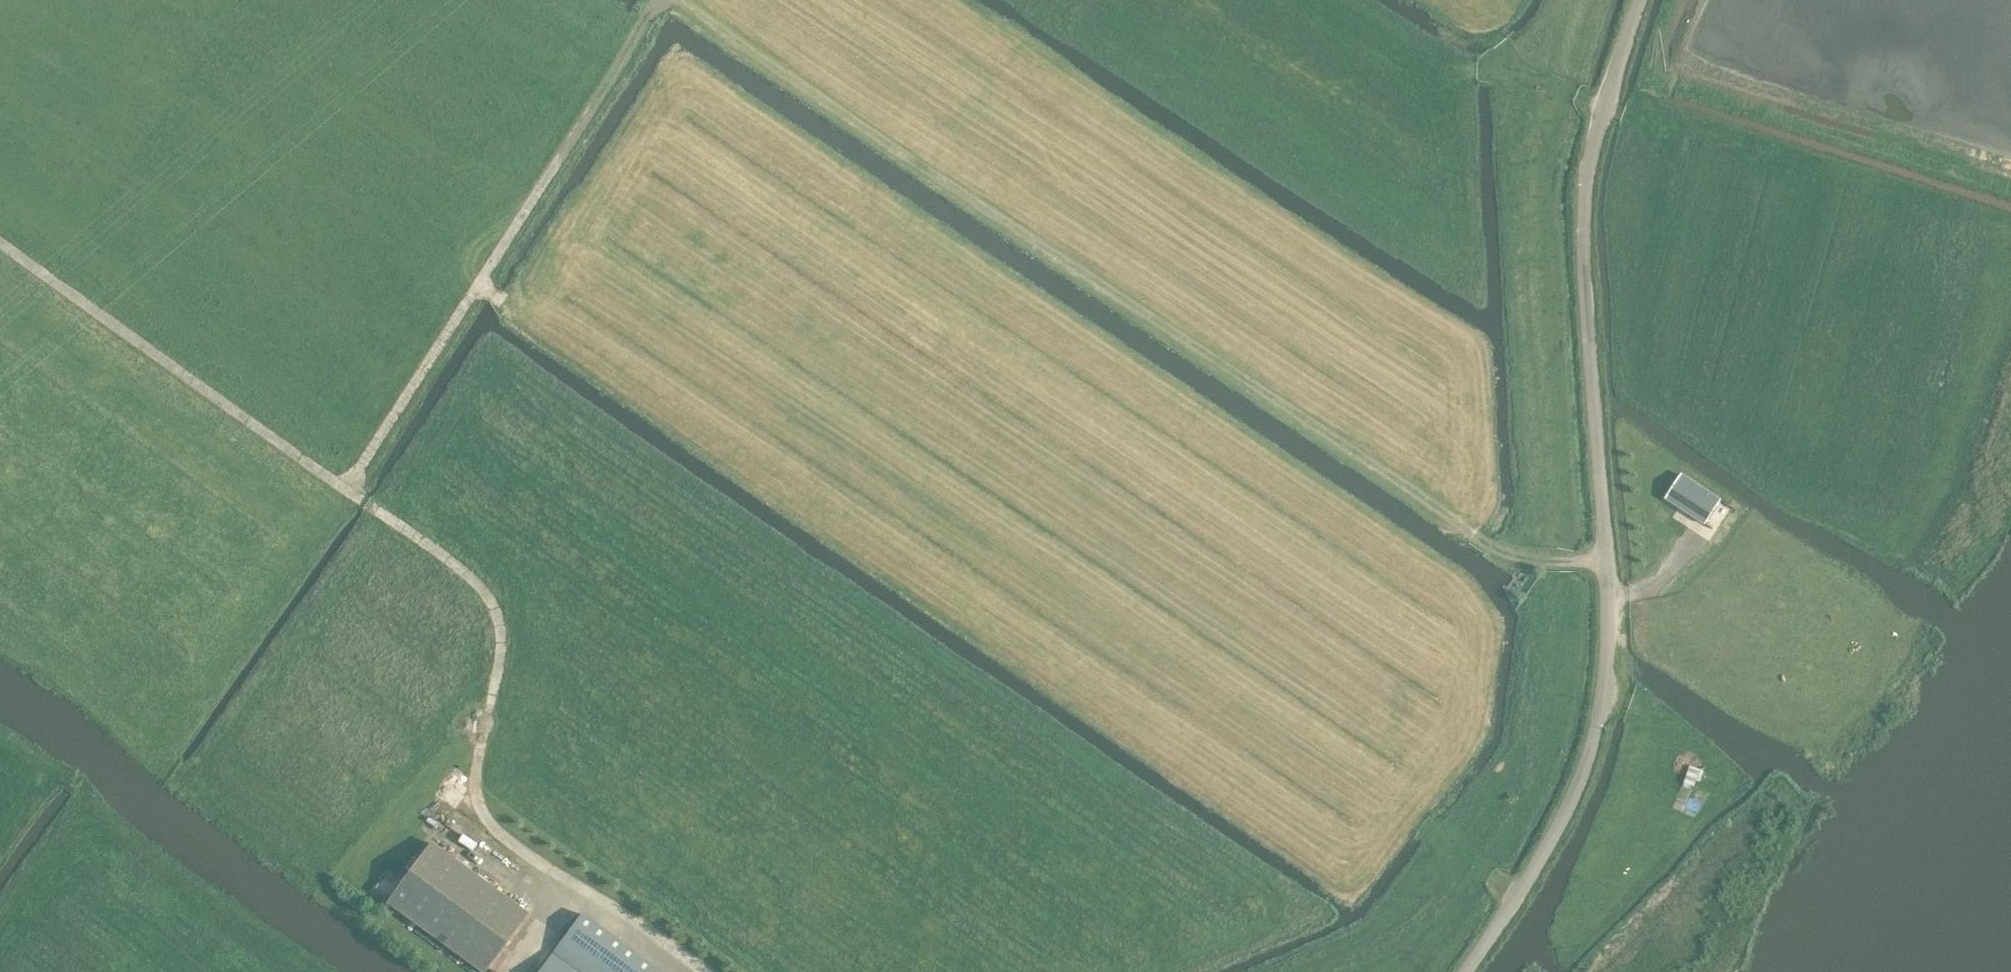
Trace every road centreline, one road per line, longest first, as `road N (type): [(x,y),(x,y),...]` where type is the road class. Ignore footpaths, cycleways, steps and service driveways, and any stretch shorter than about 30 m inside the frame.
road 1 (track): [(674,0),(1474,533),(1516,556),(1606,560)]
road 2 (unclassified): [(1463,971),(1512,906),(1587,767),(1602,687),(1608,606),(1582,215),(1640,0)]
road 3 (track): [(0,243),(346,487),(662,0)]
road 4 (track): [(346,487),(476,580),(499,610),(503,649),(474,784),(494,830),(707,971)]
road 5 (track): [(1392,808),(1519,894)]
road 6 (track): [(1517,64),(1646,119)]

